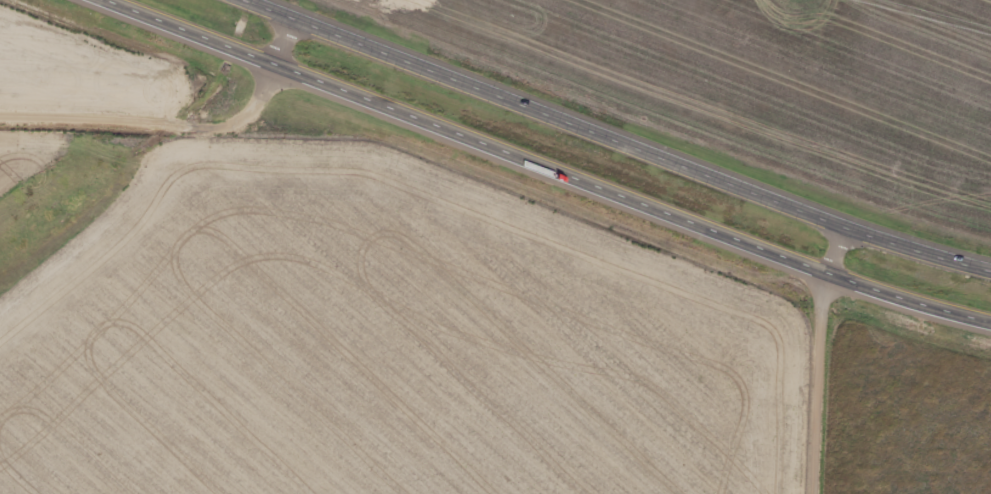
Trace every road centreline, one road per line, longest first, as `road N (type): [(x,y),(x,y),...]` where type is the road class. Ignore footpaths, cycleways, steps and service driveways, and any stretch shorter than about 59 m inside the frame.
road 1 (trunk): [(81,0),(829,280),(990,328)]
road 2 (trunk): [(990,272),(842,228),(243,0)]
road 3 (residential): [(295,20),(263,96),(240,118),(0,113)]
road 4 (residential): [(816,493),(823,323),(842,228)]

